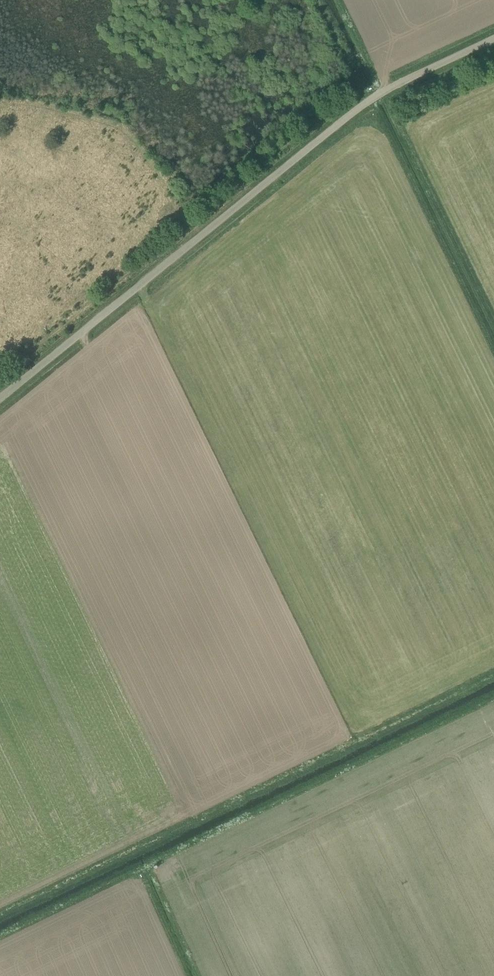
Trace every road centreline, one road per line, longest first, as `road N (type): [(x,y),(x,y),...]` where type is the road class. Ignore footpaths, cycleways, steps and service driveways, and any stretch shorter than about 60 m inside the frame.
road 1 (unclassified): [(0,397),(360,105),(493,35)]

